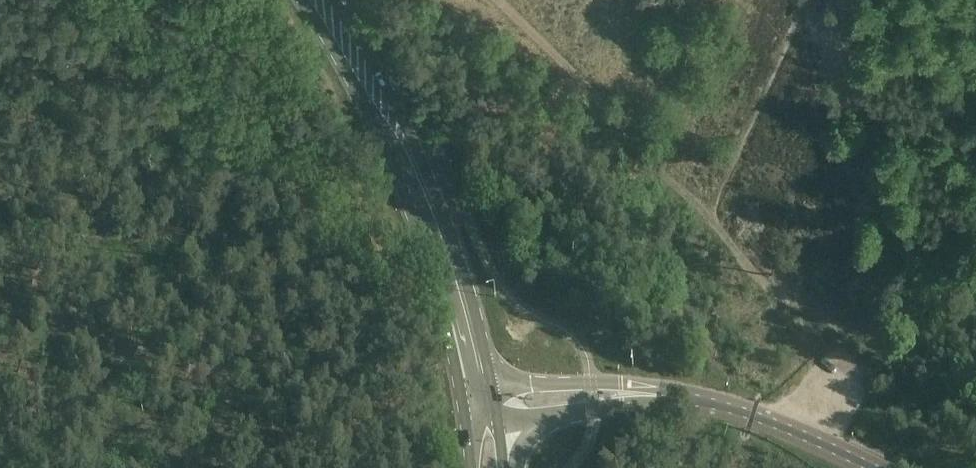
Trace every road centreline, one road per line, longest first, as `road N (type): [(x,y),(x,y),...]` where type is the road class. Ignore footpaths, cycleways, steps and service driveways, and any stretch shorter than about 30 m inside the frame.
road 1 (primary): [(301,0),(355,87),(409,209),(462,409)]
road 2 (primary): [(491,387),(461,262),(411,127),(334,0)]
road 3 (track): [(501,0),(710,221)]
road 4 (track): [(710,221),(804,0)]
road 5 (tertiary): [(875,467),(752,415),(658,392)]
road 6 (track): [(888,343),(768,290),(710,221)]
road 7 (tertiary): [(658,392),(591,381),(491,387)]
road 8 (tertiary): [(497,420),(538,421),(658,392)]
road 9 (track): [(888,343),(975,258)]

